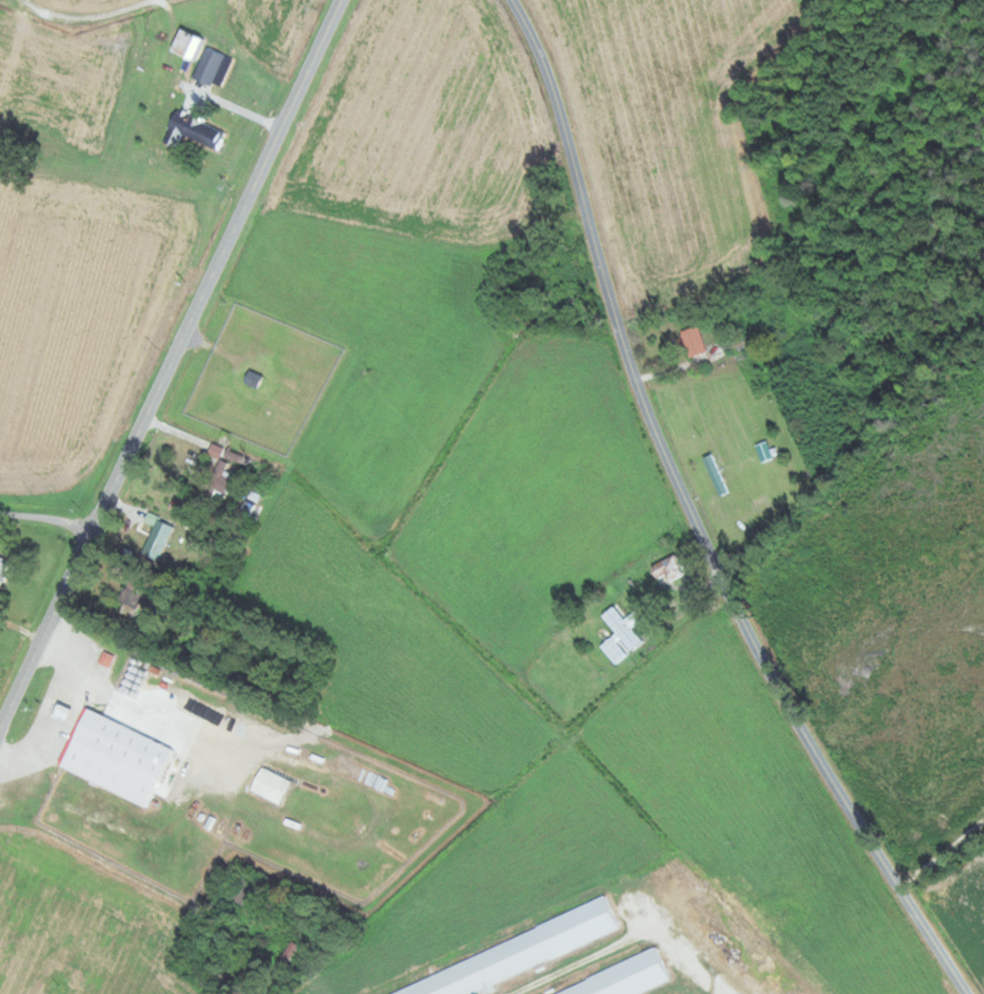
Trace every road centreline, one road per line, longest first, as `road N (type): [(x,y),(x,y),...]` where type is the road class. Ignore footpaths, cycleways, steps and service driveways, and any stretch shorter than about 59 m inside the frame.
road 1 (residential): [(968,993),(800,723),(676,478),(624,344),(550,74),(514,0)]
road 2 (secondary): [(0,728),(342,0)]
road 3 (residential): [(258,779),(247,752),(301,746),(382,787),(385,816),(359,839),(285,814),(258,779)]
road 4 (residential): [(46,632),(96,671),(247,752)]
road 5 (residential): [(0,806),(28,820),(96,671)]
road 6 (residential): [(651,418),(572,418),(550,408),(548,373)]

